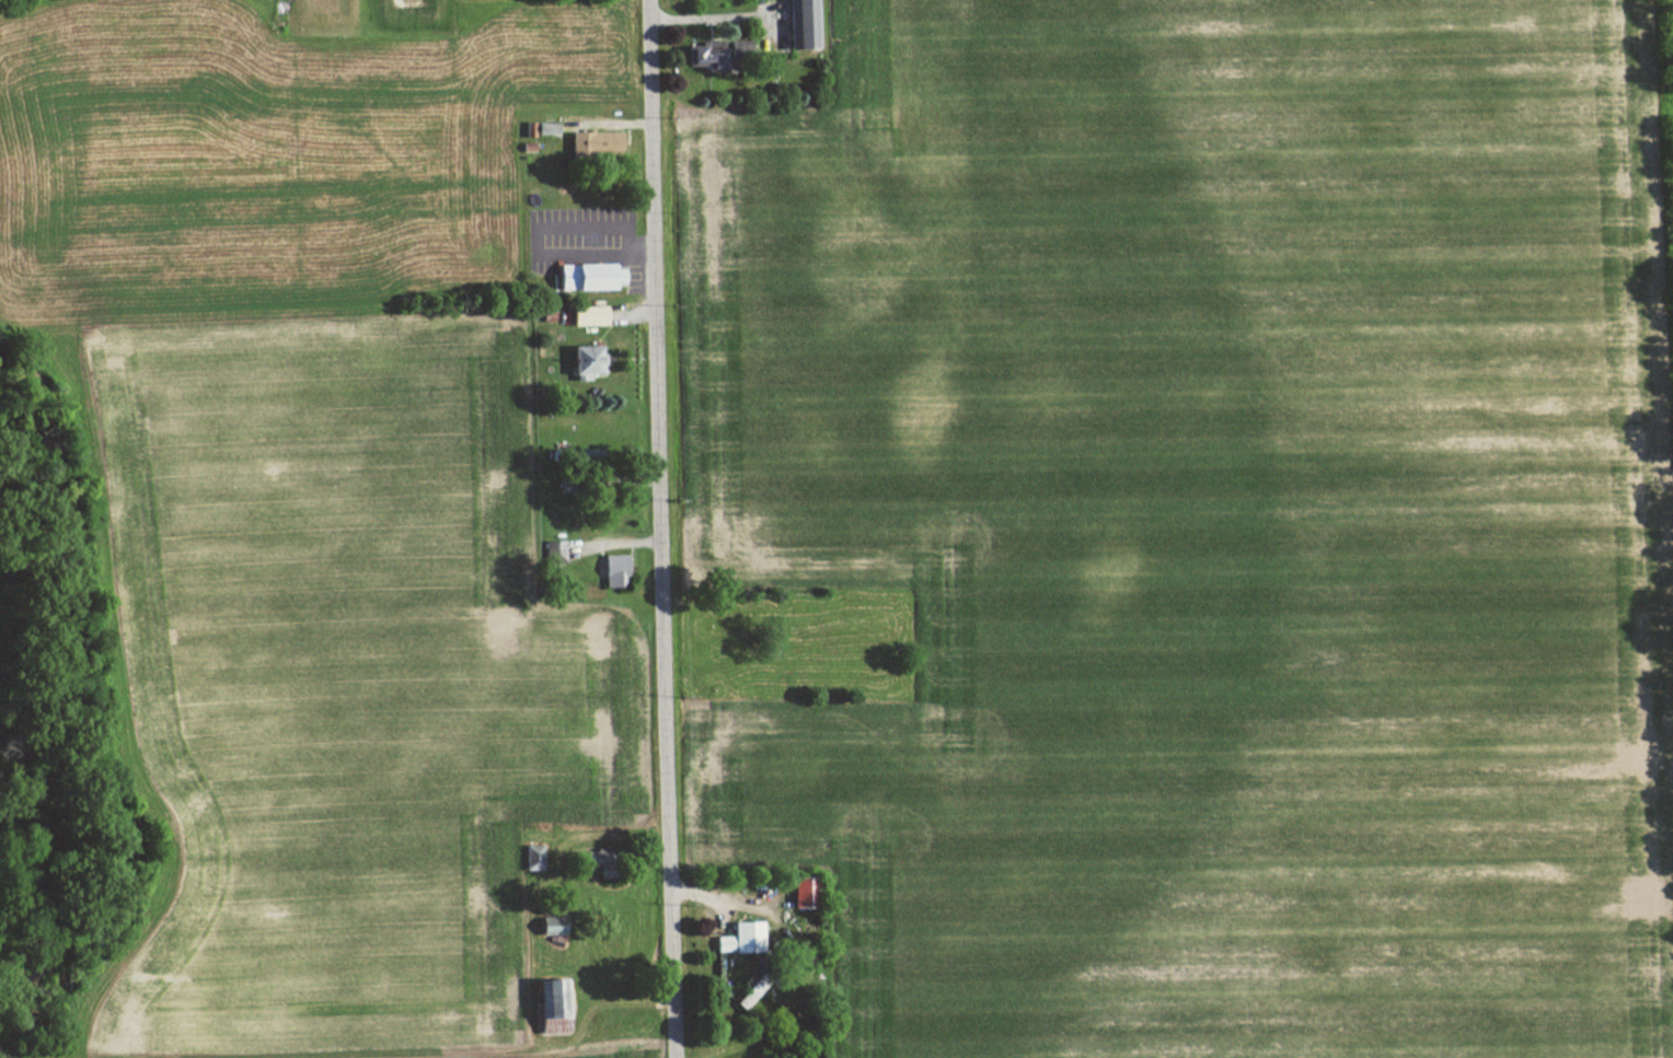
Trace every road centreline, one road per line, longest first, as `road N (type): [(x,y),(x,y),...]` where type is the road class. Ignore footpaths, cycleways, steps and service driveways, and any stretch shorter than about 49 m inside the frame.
road 1 (residential): [(680,1057),(650,0)]

